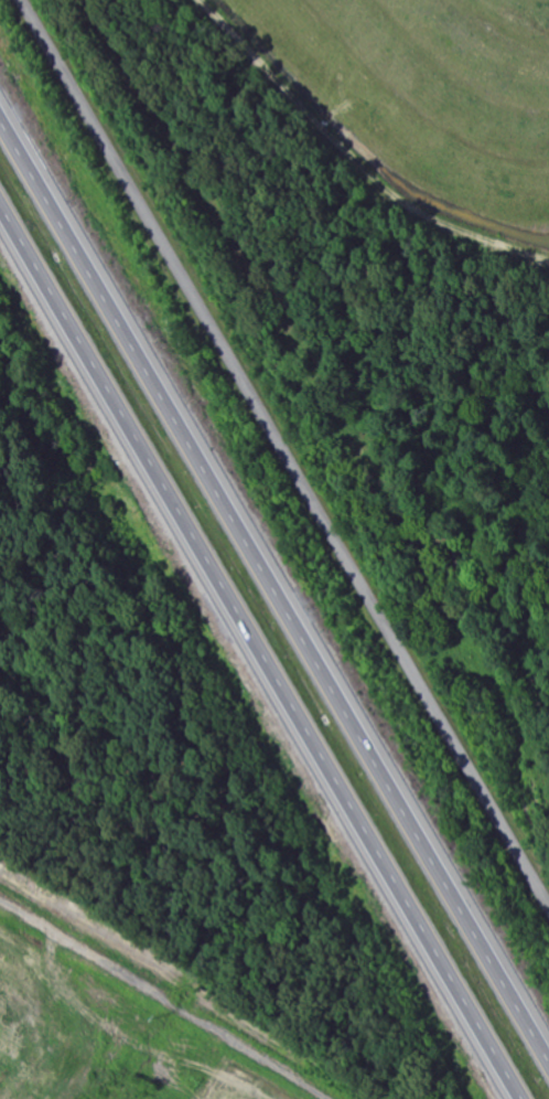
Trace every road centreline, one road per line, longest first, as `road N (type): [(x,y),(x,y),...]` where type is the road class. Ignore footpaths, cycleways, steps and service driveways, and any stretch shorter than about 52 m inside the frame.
road 1 (motorway): [(548,1059),(0,116)]
road 2 (tertiary): [(548,908),(21,0)]
road 3 (motorway): [(0,211),(520,1098)]

